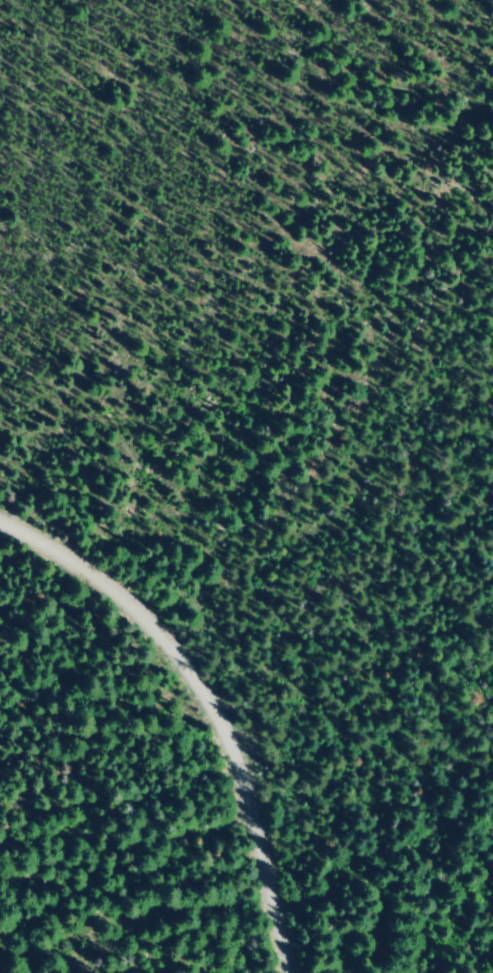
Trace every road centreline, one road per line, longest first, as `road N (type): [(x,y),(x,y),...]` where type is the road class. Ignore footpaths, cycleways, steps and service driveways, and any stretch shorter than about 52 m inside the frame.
road 1 (residential): [(0,528),(116,595),(216,715),(283,972)]

